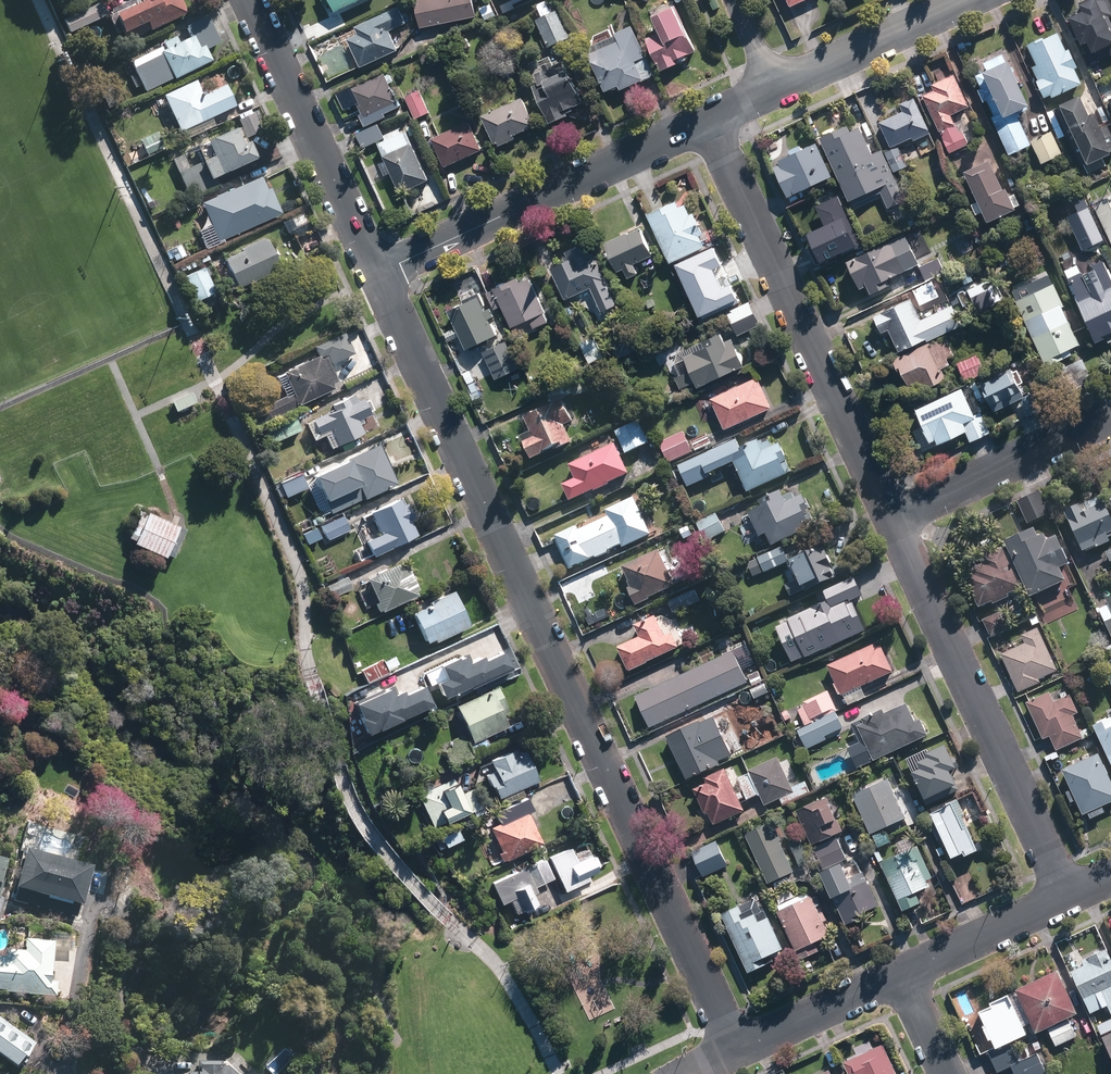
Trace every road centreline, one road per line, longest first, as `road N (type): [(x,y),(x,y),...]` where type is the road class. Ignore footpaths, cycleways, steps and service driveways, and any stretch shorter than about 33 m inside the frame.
road 1 (residential): [(901,976),(736,1050),(377,272)]
road 2 (motorway): [(0,218),(58,670),(123,1073)]
road 3 (residential): [(705,122),(895,522)]
road 4 (residential): [(895,522),(1065,901)]
road 5 (motorway): [(64,1073),(0,679)]
road 6 (residential): [(705,122),(377,272)]
road 7 (residential): [(377,272),(252,0)]
road 8 (residential): [(895,522),(1110,419)]
road 9 (residential): [(968,0),(777,91)]
road 10 (residential): [(1065,901),(901,976)]

